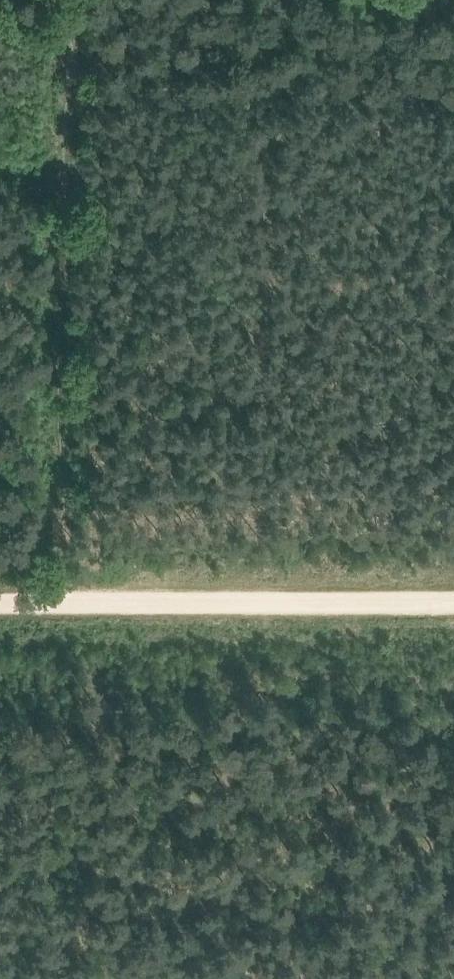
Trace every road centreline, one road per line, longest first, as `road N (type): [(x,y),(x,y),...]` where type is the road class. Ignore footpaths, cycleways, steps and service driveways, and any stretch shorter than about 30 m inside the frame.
road 1 (track): [(61,75),(64,600)]
road 2 (track): [(453,602),(0,600)]

